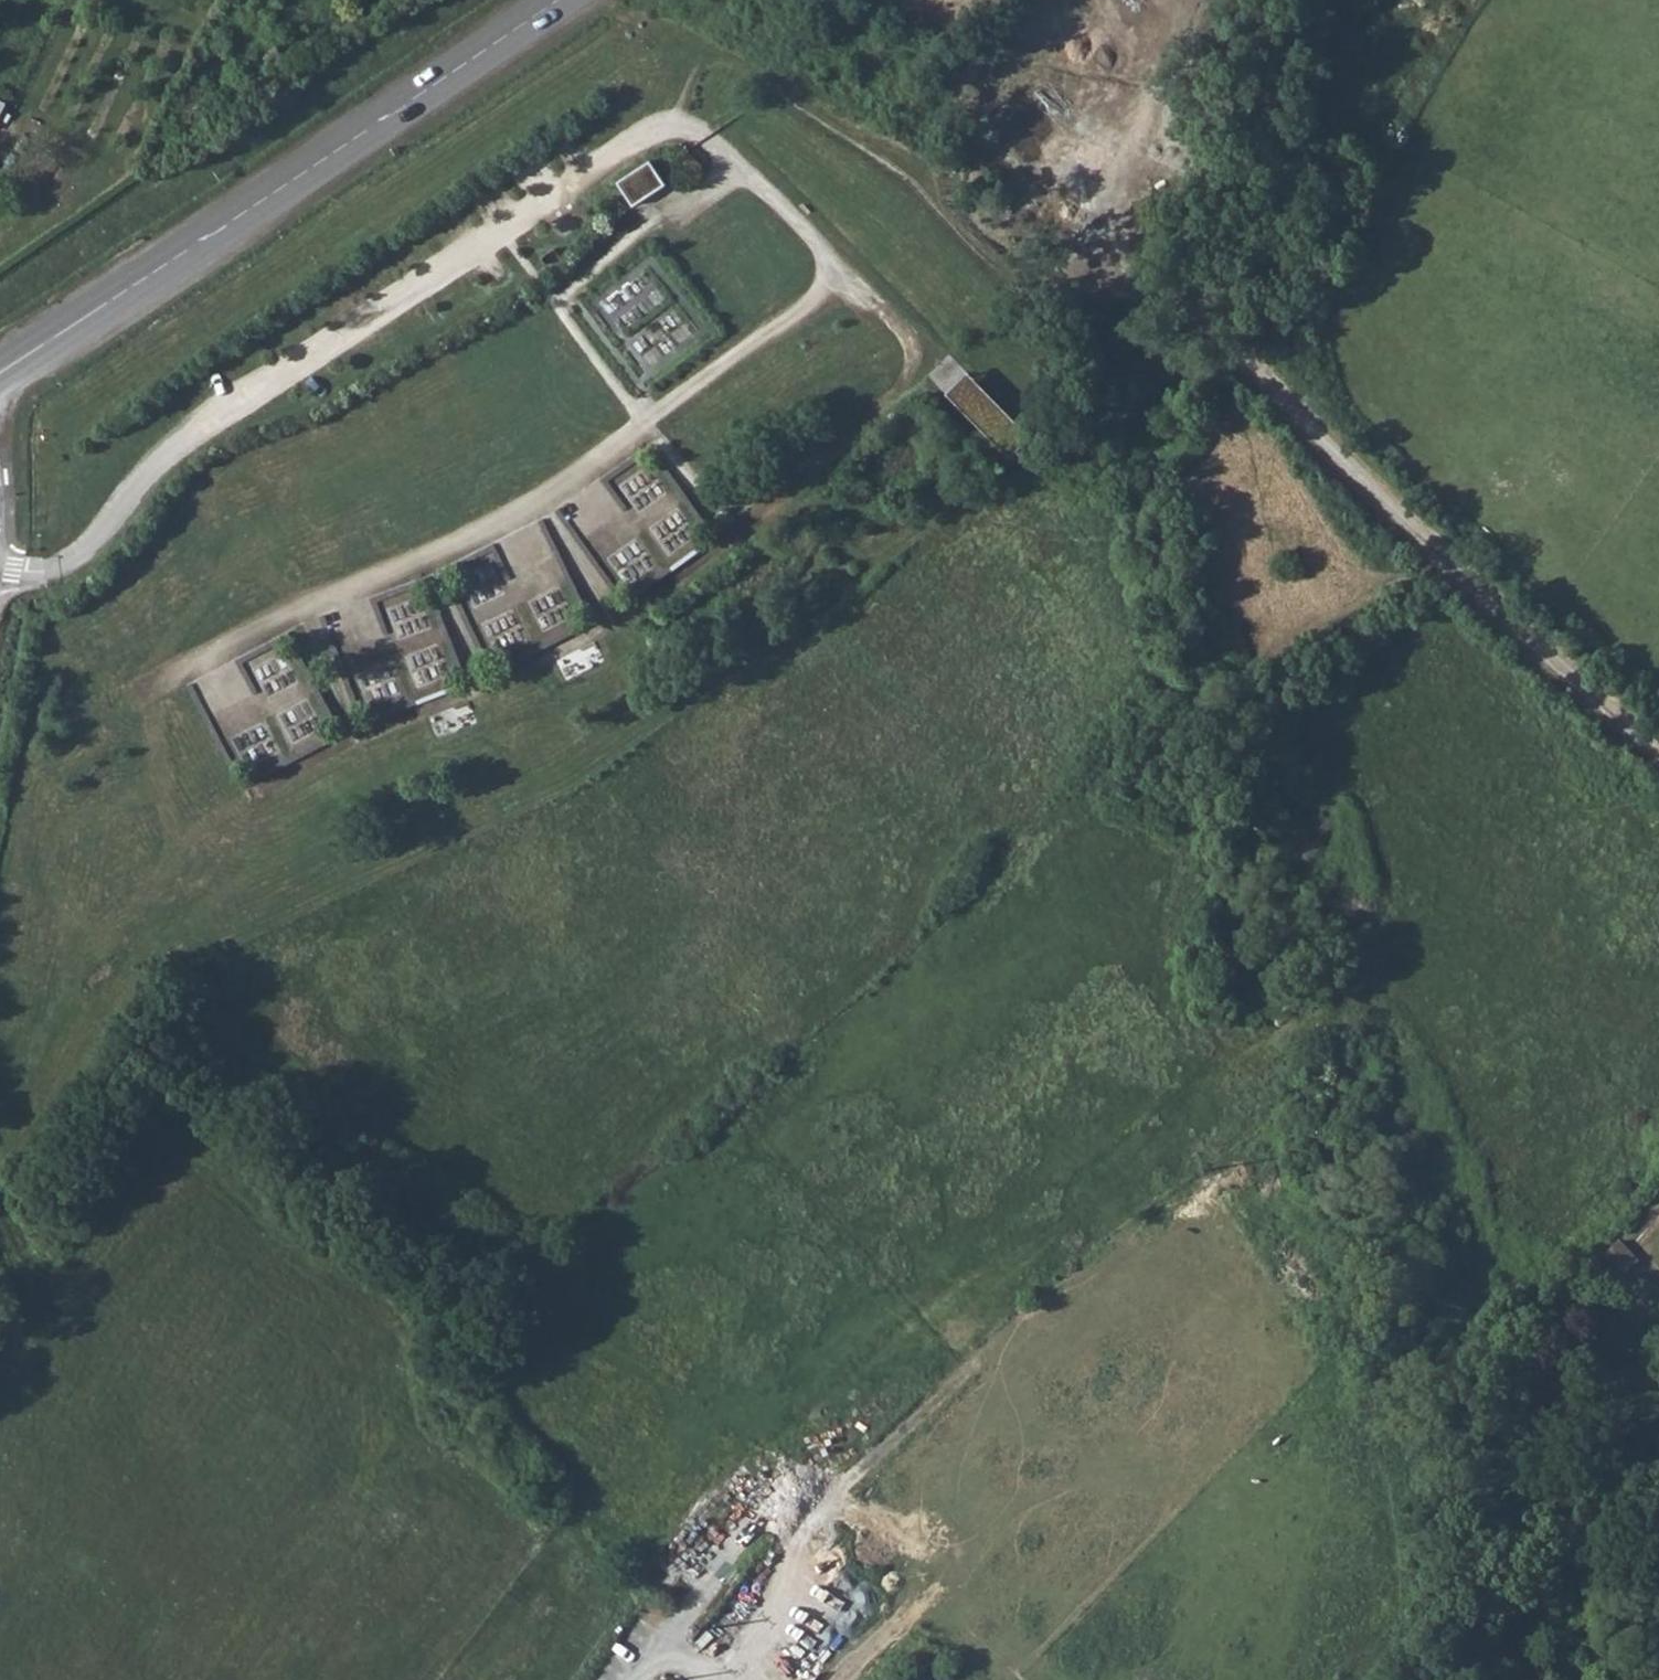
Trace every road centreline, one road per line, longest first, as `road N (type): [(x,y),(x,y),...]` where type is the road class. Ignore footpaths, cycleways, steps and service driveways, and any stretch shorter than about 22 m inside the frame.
road 1 (secondary): [(0,372),(554,0)]
road 2 (track): [(1207,311),(1330,451),(1658,757)]

